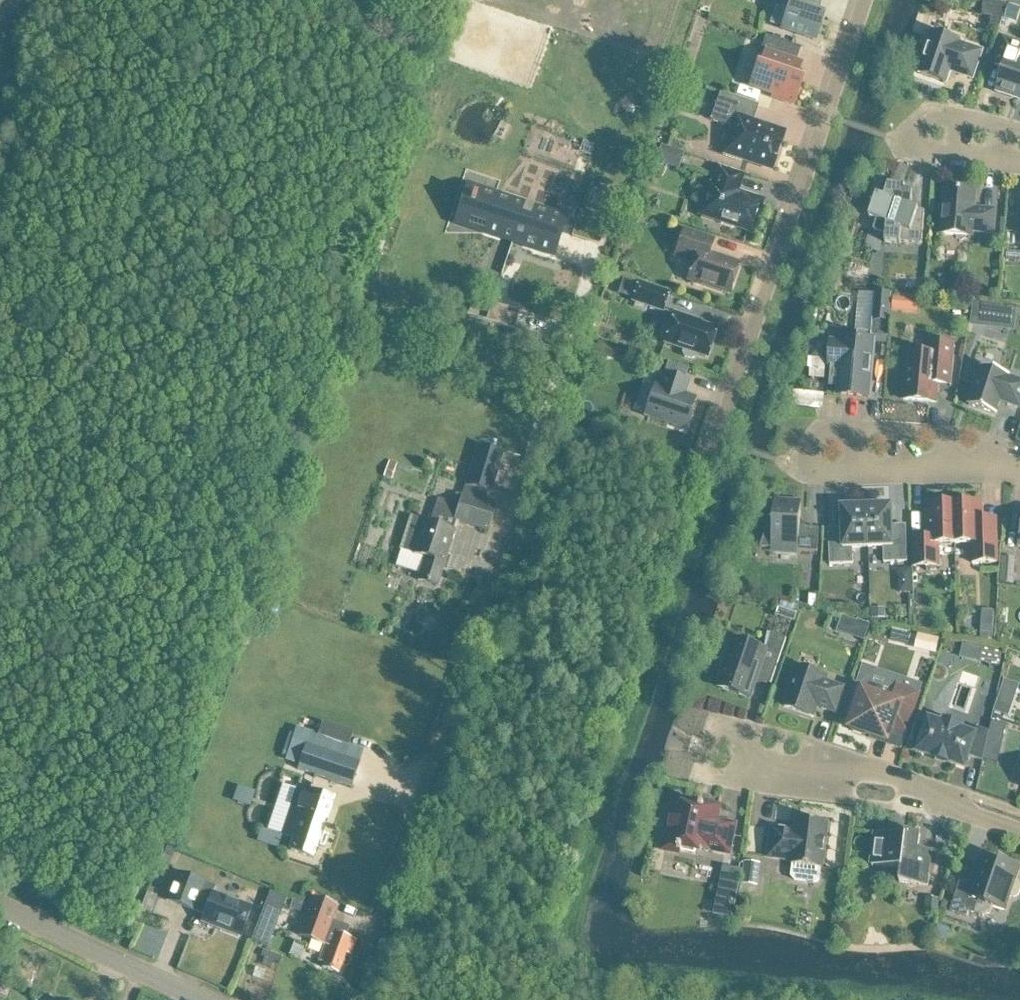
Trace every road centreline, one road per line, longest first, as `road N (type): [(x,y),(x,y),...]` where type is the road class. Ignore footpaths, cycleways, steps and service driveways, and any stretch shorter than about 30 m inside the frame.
road 1 (residential): [(586,292),(349,999)]
road 2 (residential): [(864,0),(708,455)]
road 3 (unclassified): [(1019,835),(713,736)]
road 4 (unclassified): [(1019,476),(981,467),(796,468)]
road 5 (tertiary): [(201,999),(0,905)]

